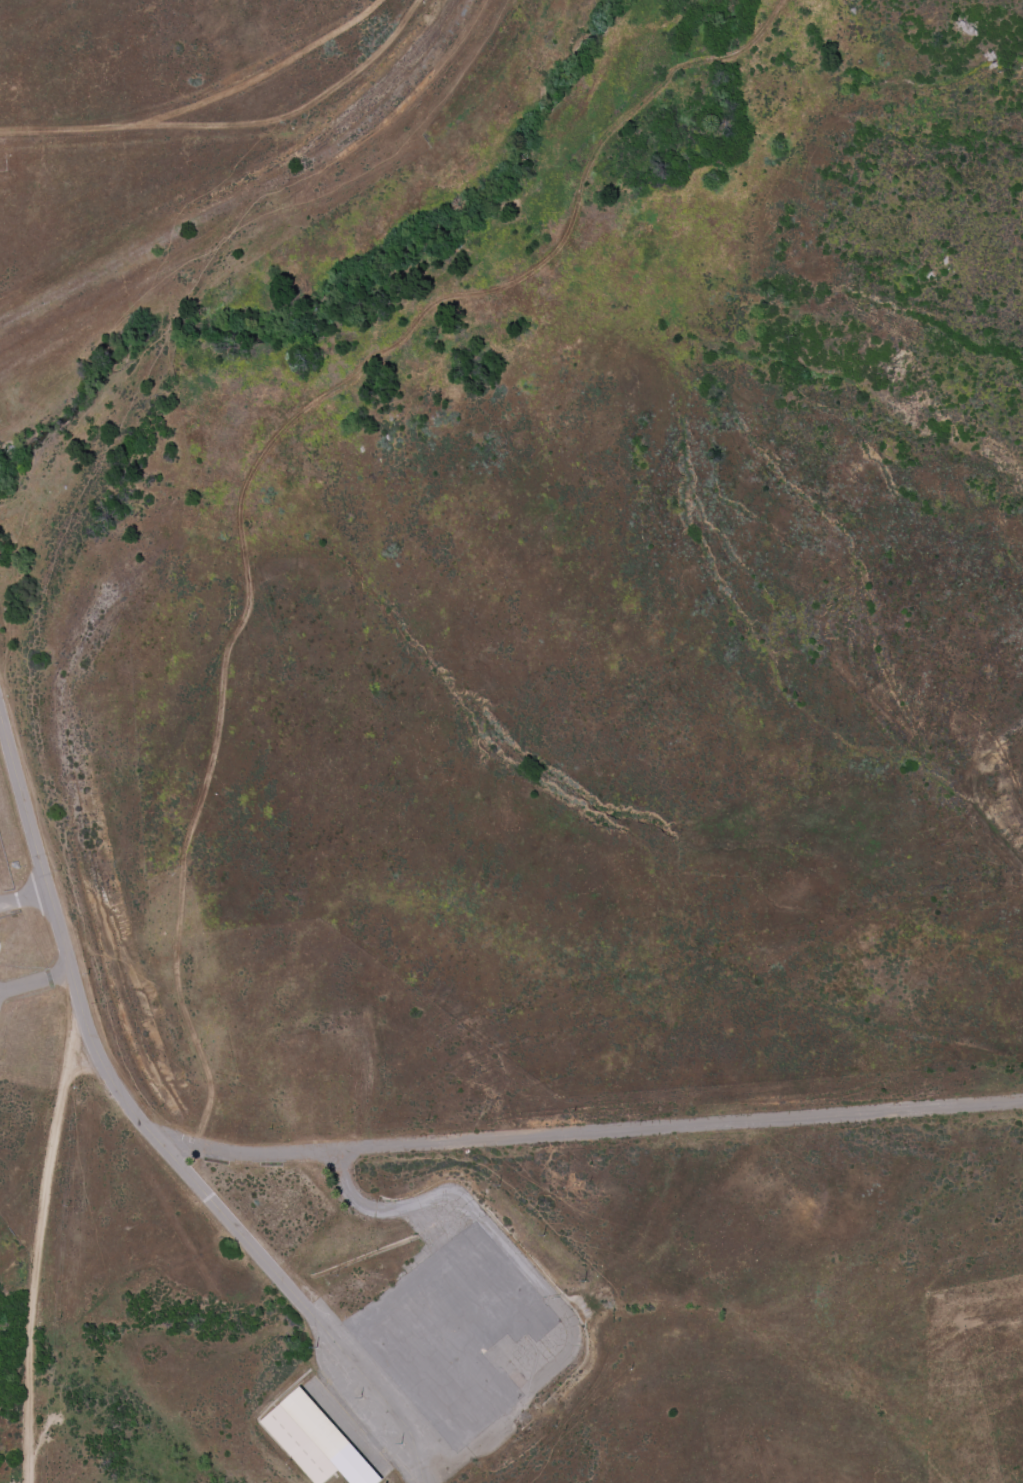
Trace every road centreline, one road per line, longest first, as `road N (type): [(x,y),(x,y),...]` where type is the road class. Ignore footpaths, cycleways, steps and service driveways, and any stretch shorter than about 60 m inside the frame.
road 1 (residential): [(425,1482),(405,1428),(142,1123),(91,1036),(0,708)]

